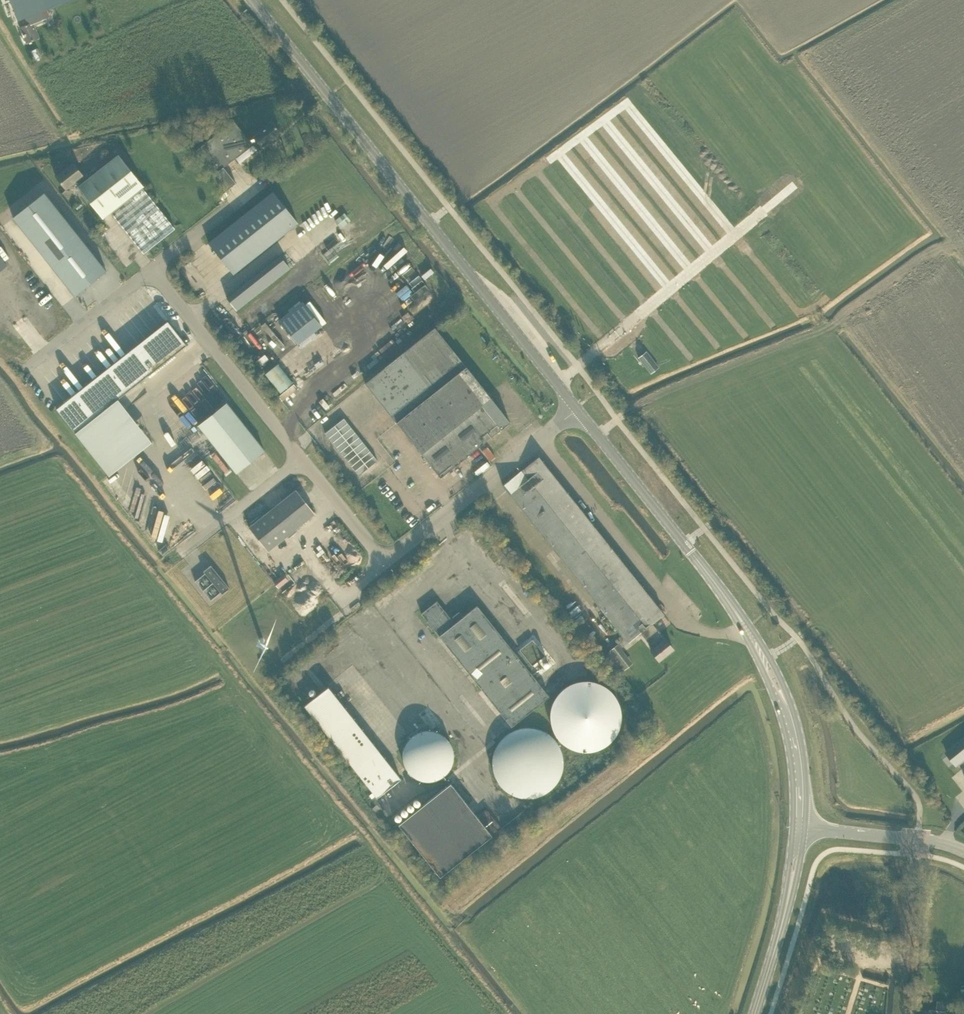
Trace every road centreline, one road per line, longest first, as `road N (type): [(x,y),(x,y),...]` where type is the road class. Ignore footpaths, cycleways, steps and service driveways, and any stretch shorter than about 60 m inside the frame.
road 1 (primary): [(575,407),(252,0)]
road 2 (unclassified): [(741,630),(683,623),(542,438)]
road 3 (primary): [(731,606),(575,407)]
road 4 (unclassified): [(301,461),(151,272)]
road 5 (primary): [(804,828),(797,725),(749,625)]
road 6 (primary): [(741,630),(784,729),(792,826)]
road 7 (unclassified): [(384,565),(542,438)]
road 8 (residential): [(902,1013),(914,854)]
road 9 (unclassified): [(151,272),(26,370)]
road 10 (unclassified): [(301,461),(184,552)]
road 11 (unclassified): [(384,565),(301,461)]
road 12 (unclassified): [(151,272),(254,191)]

